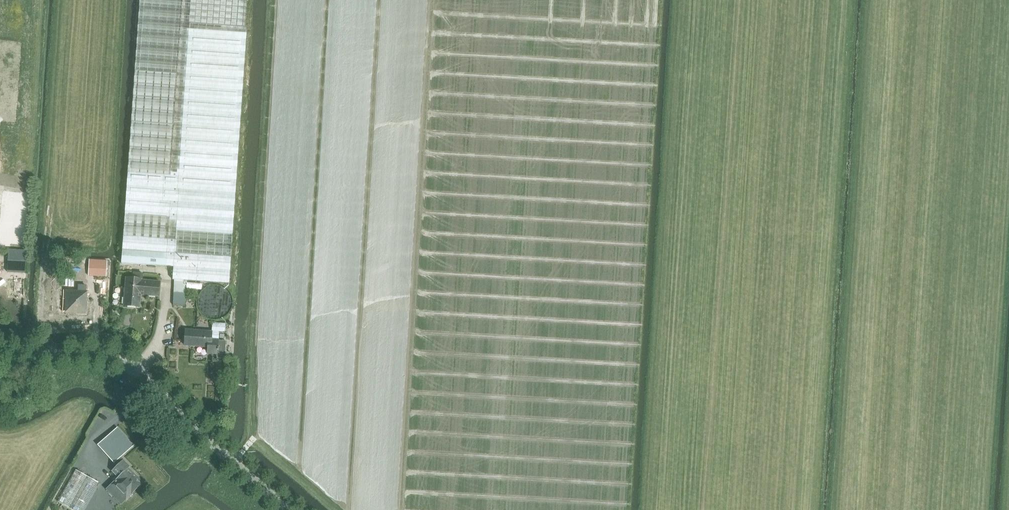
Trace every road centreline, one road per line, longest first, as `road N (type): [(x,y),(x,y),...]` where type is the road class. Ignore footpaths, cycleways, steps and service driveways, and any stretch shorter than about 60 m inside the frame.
road 1 (tertiary): [(290,509),(118,358),(0,349)]

